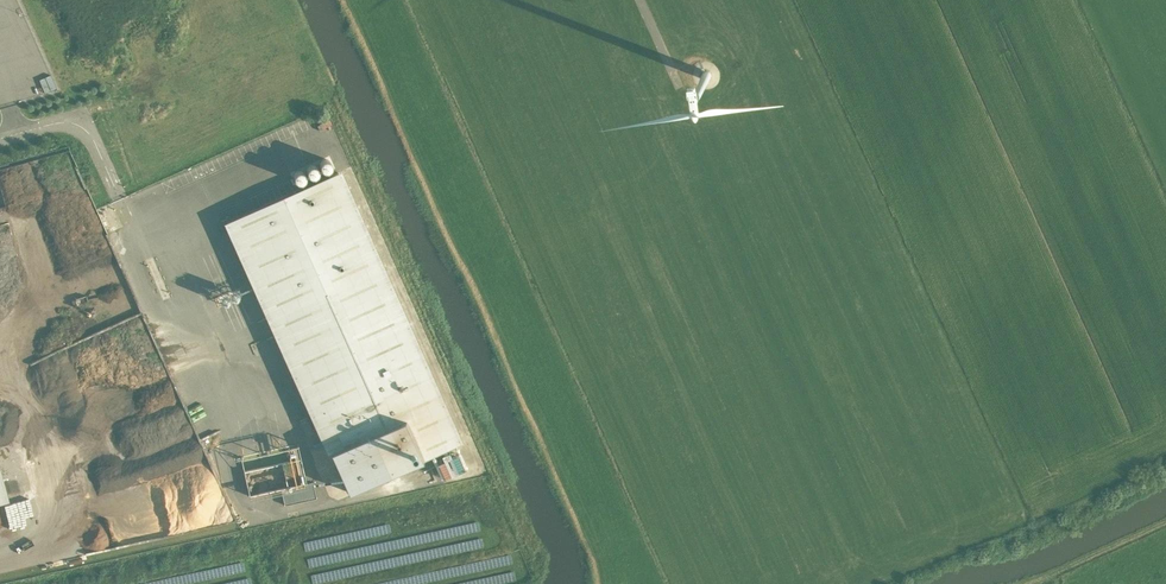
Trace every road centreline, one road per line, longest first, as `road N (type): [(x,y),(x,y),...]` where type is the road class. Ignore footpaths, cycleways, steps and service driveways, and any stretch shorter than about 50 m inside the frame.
road 1 (unclassified): [(119,199),(80,126),(53,124),(0,138)]

